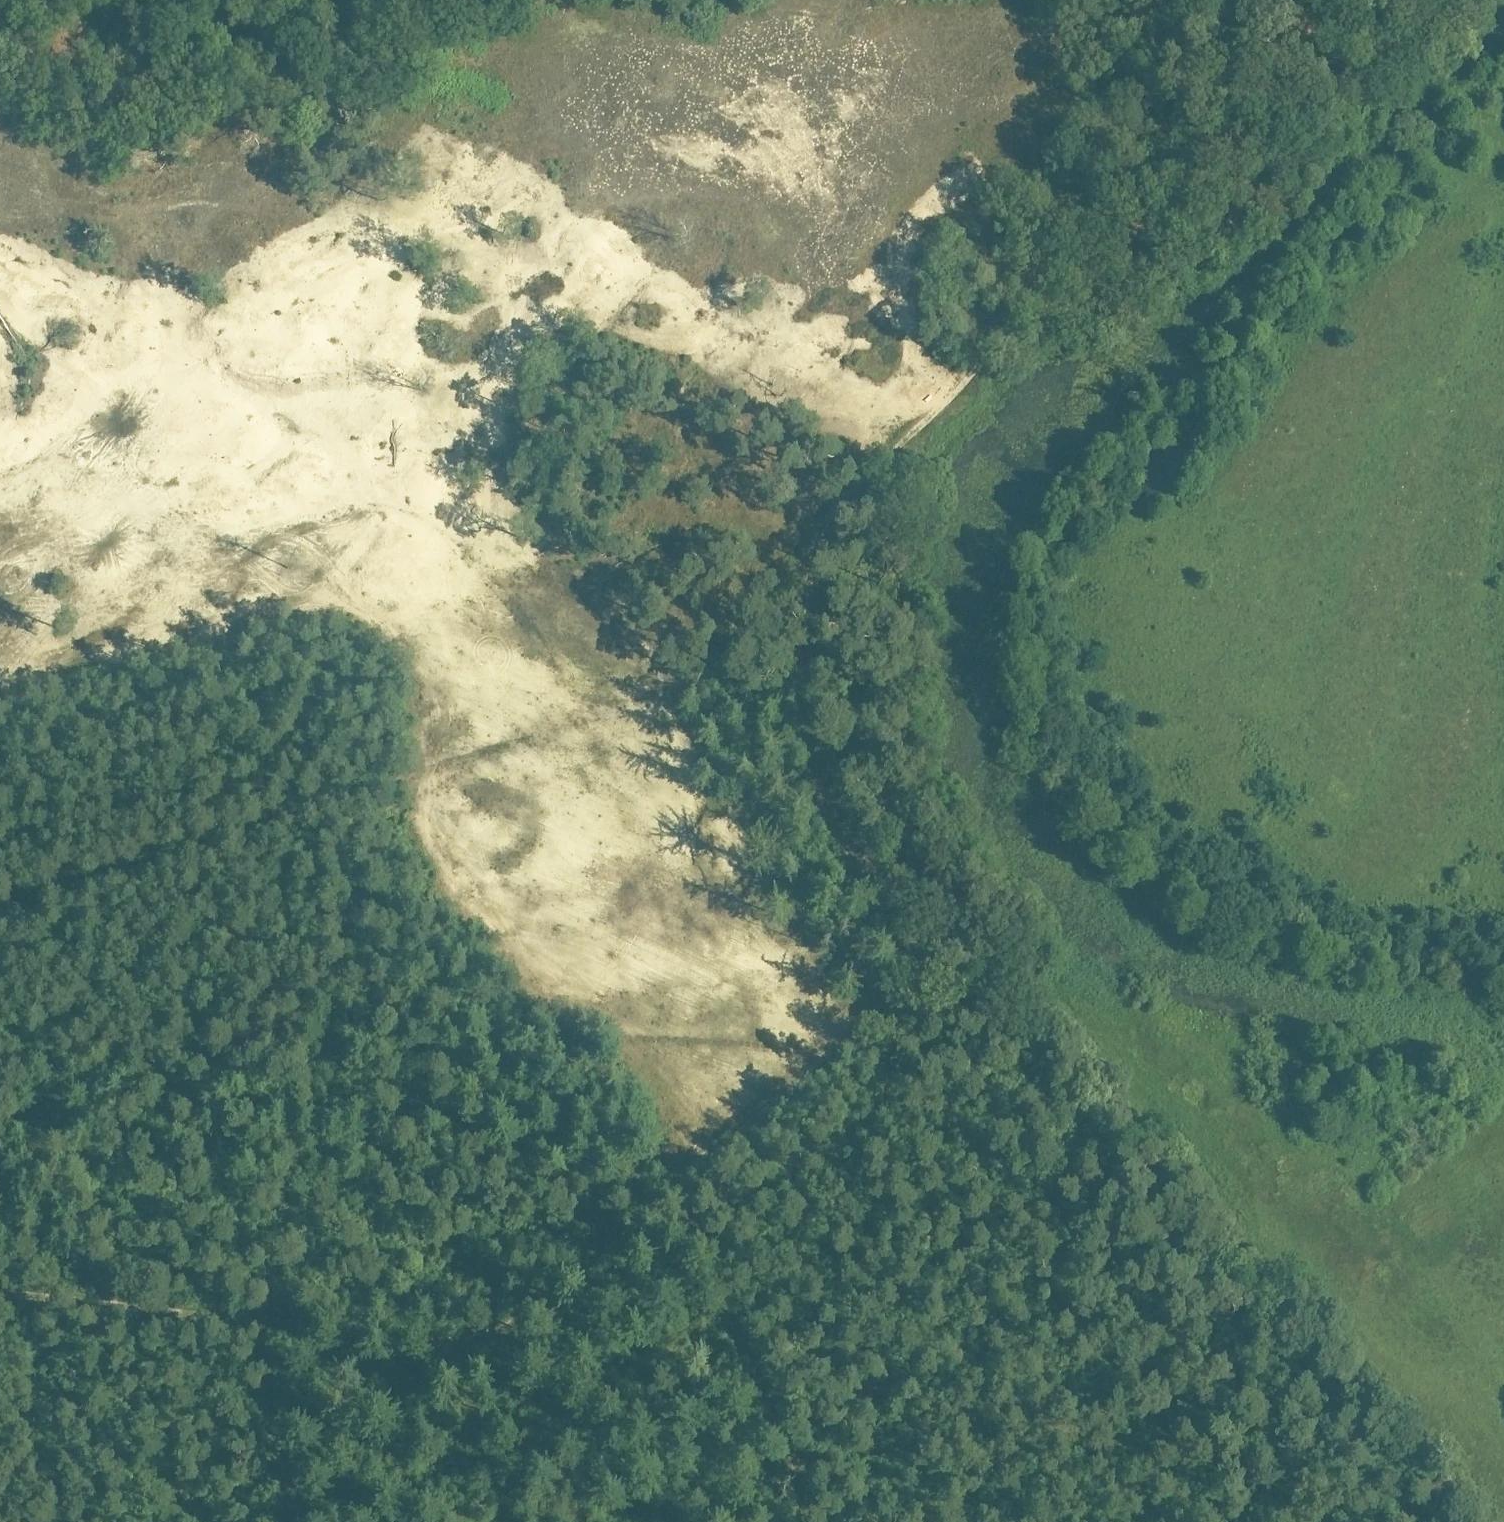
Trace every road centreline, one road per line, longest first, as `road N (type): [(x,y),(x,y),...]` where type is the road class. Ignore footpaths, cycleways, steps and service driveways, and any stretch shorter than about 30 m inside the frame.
road 1 (track): [(923,929),(867,870),(827,813),(818,781),(807,690),(816,541),(866,476),(992,350),(1183,260),(1220,233),(1440,0)]
road 2 (track): [(923,929),(907,978),(853,1030),(580,1265),(485,1329),(382,1329),(0,1289)]
road 3 (track): [(0,904),(710,680),(806,629)]
road 4 (track): [(1200,1521),(1135,1420),(1110,1400),(765,1424)]
road 5 (track): [(802,1521),(680,1177)]
road 6 (track): [(286,1521),(258,1316)]

